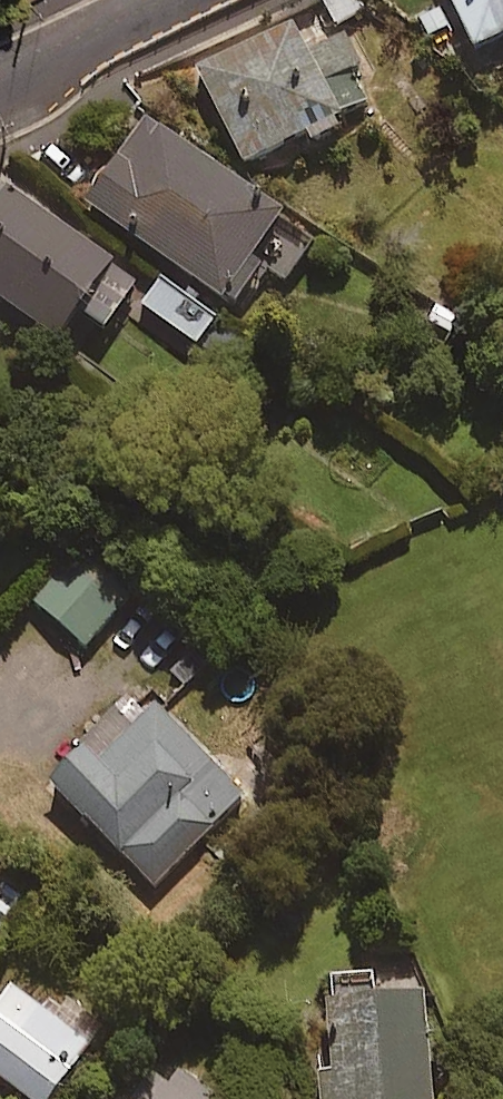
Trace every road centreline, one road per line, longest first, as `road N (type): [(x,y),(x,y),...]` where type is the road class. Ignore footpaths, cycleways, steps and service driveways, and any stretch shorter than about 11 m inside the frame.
road 1 (residential): [(197,0),(0,100)]

